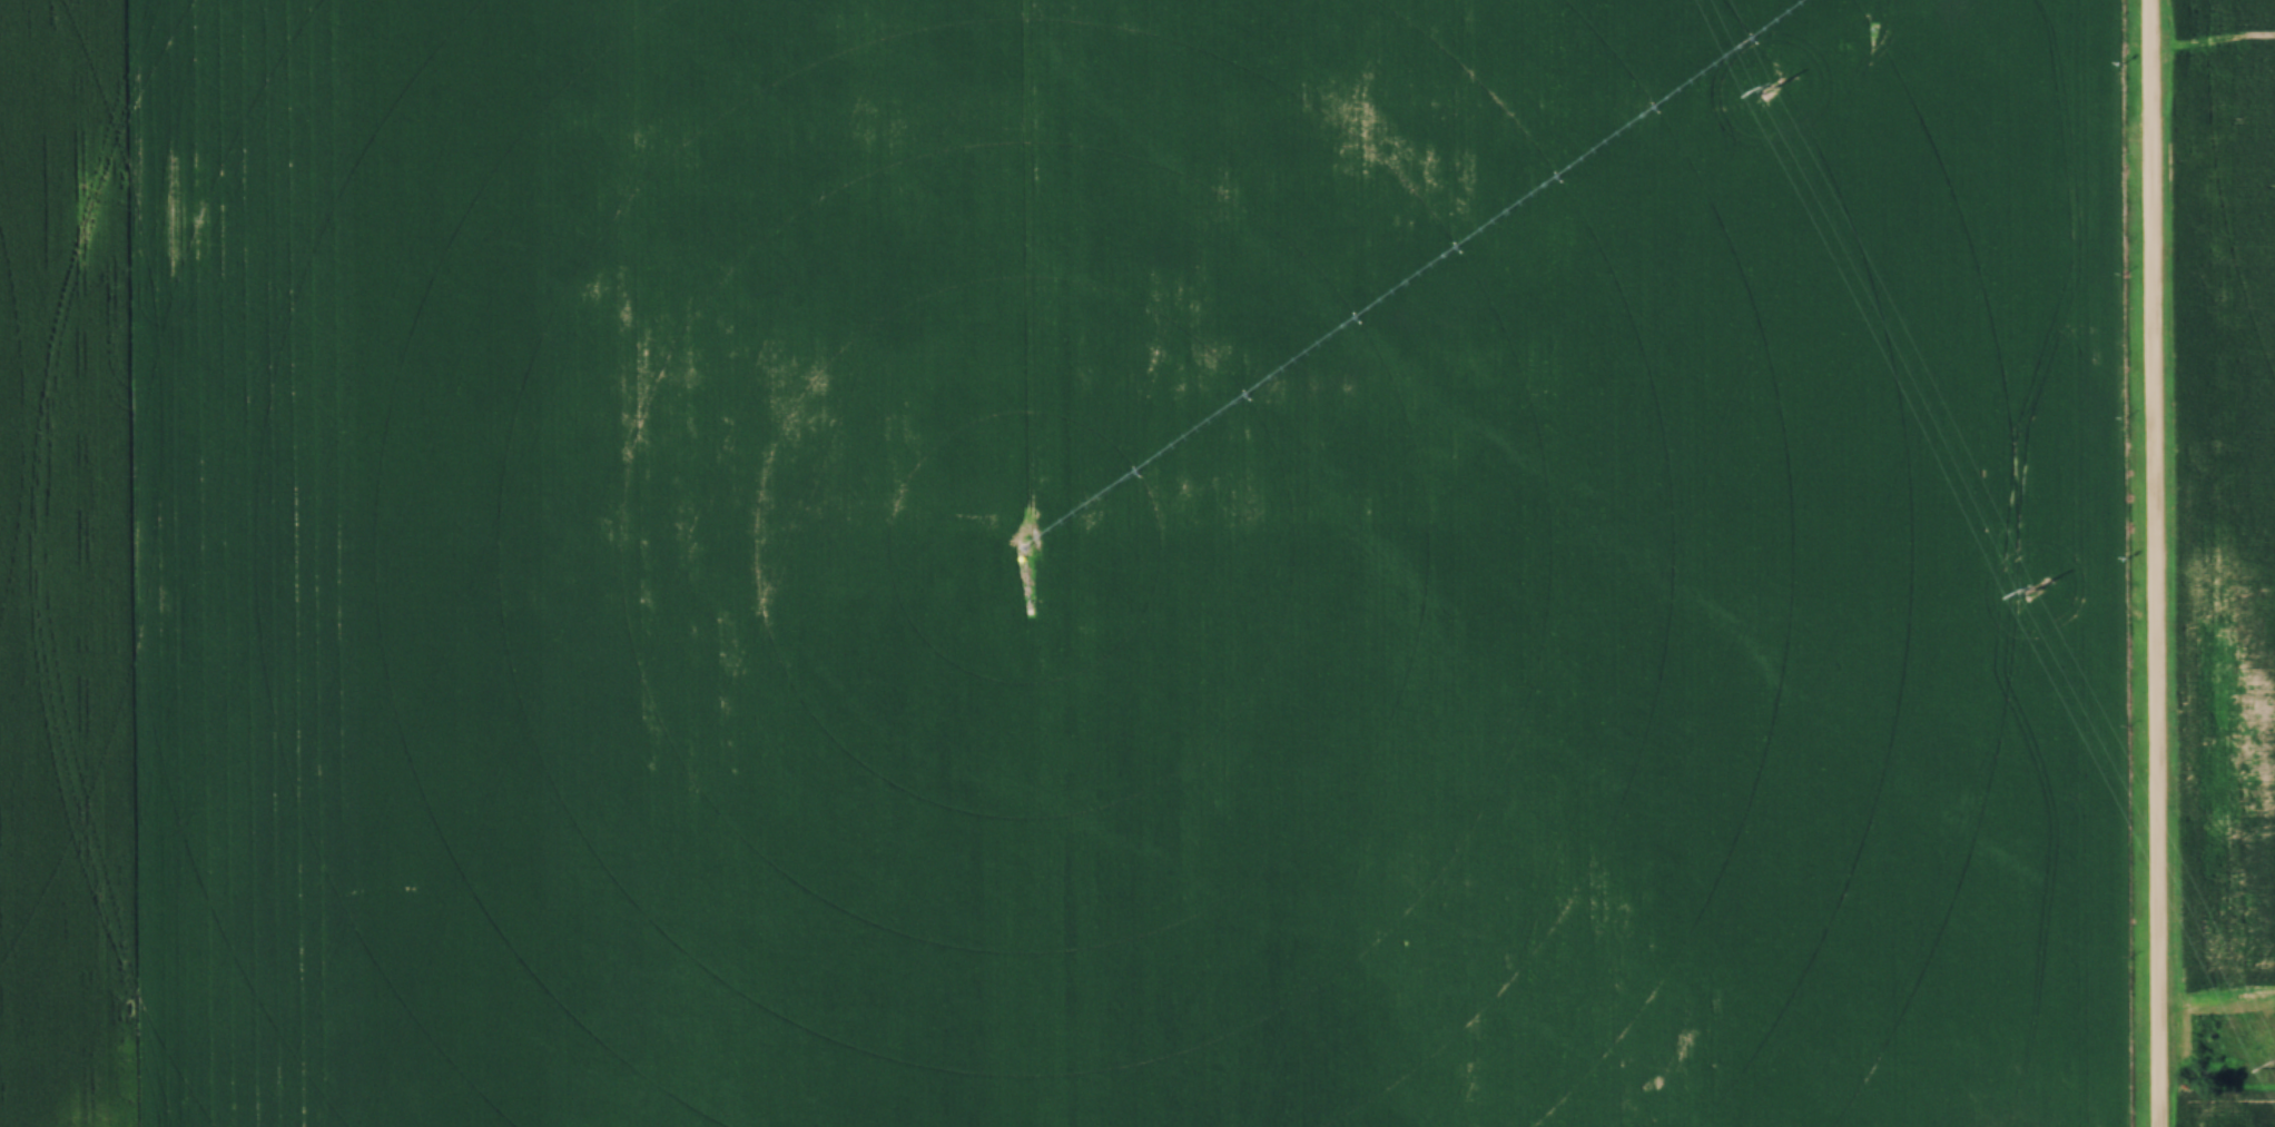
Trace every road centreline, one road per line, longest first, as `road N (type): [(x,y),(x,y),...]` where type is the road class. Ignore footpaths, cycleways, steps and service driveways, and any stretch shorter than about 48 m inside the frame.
road 1 (residential): [(2158,1126),(2152,0)]

